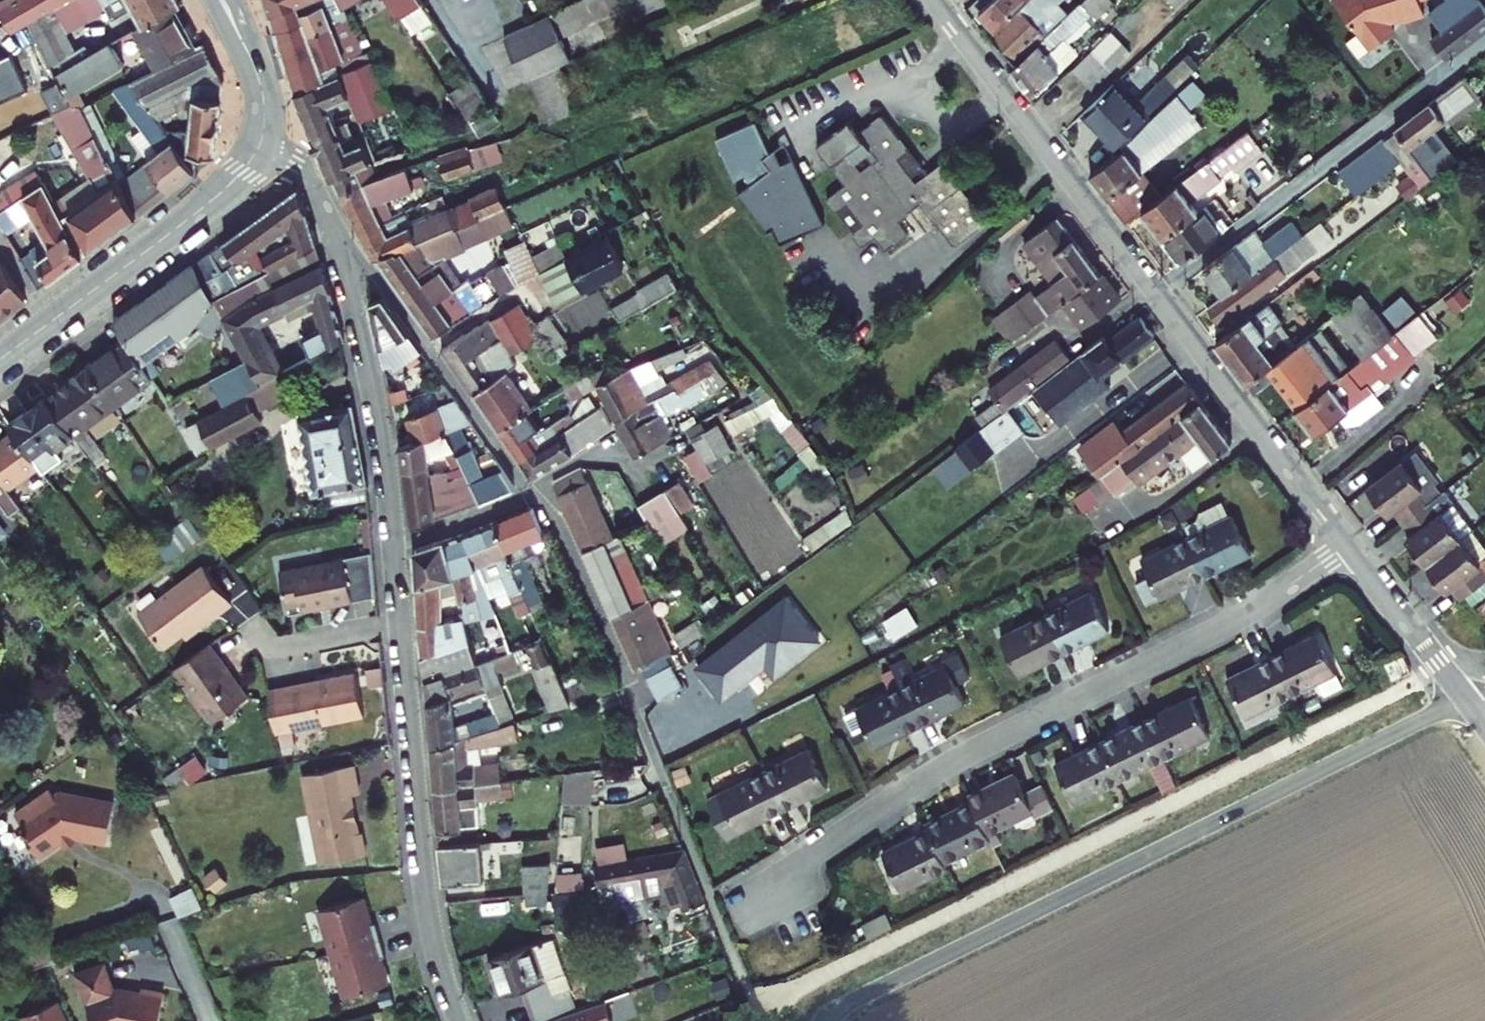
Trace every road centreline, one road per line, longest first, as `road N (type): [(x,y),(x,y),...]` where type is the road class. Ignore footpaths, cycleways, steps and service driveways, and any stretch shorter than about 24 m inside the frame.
road 1 (residential): [(750,898),(951,762),(1237,621),(1347,544)]
road 2 (residential): [(933,0),(1347,544)]
road 3 (residential): [(400,625),(425,896),(460,1020)]
road 4 (secondary): [(0,359),(205,205),(250,164),(262,140)]
road 5 (residential): [(342,254),(403,310),(529,490)]
road 6 (residential): [(342,254),(382,431),(393,541)]
road 7 (residential): [(529,490),(567,541),(651,745)]
road 8 (residential): [(1468,701),(1347,544)]
road 9 (secondary): [(262,140),(262,87),(222,0)]
road 10 (residential): [(529,490),(393,541)]
road 11 (residential): [(262,140),(307,172),(342,254)]
road 12 (residential): [(400,625),(278,649)]

